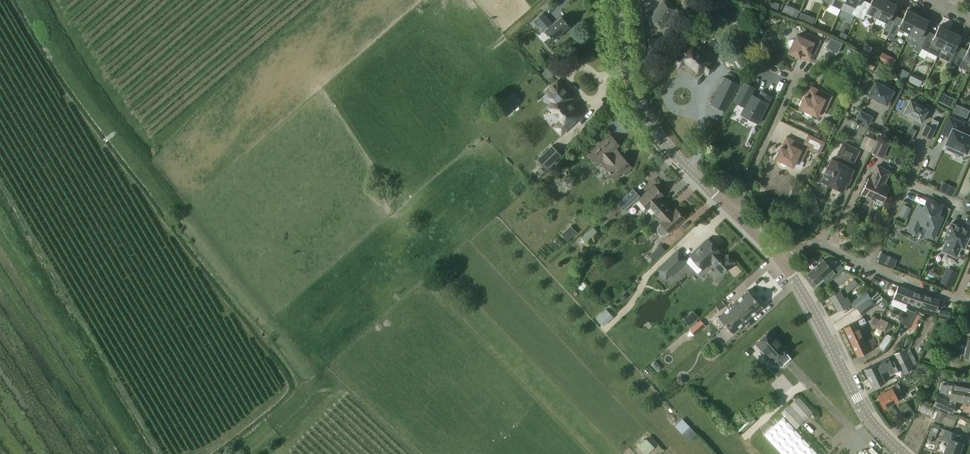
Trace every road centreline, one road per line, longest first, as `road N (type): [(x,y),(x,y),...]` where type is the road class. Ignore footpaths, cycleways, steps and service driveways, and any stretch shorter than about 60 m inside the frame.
road 1 (tertiary): [(735,214),(655,133),(630,80),(617,0)]
road 2 (tertiary): [(905,453),(871,424),(783,262)]
road 3 (residential): [(735,214),(802,71)]

